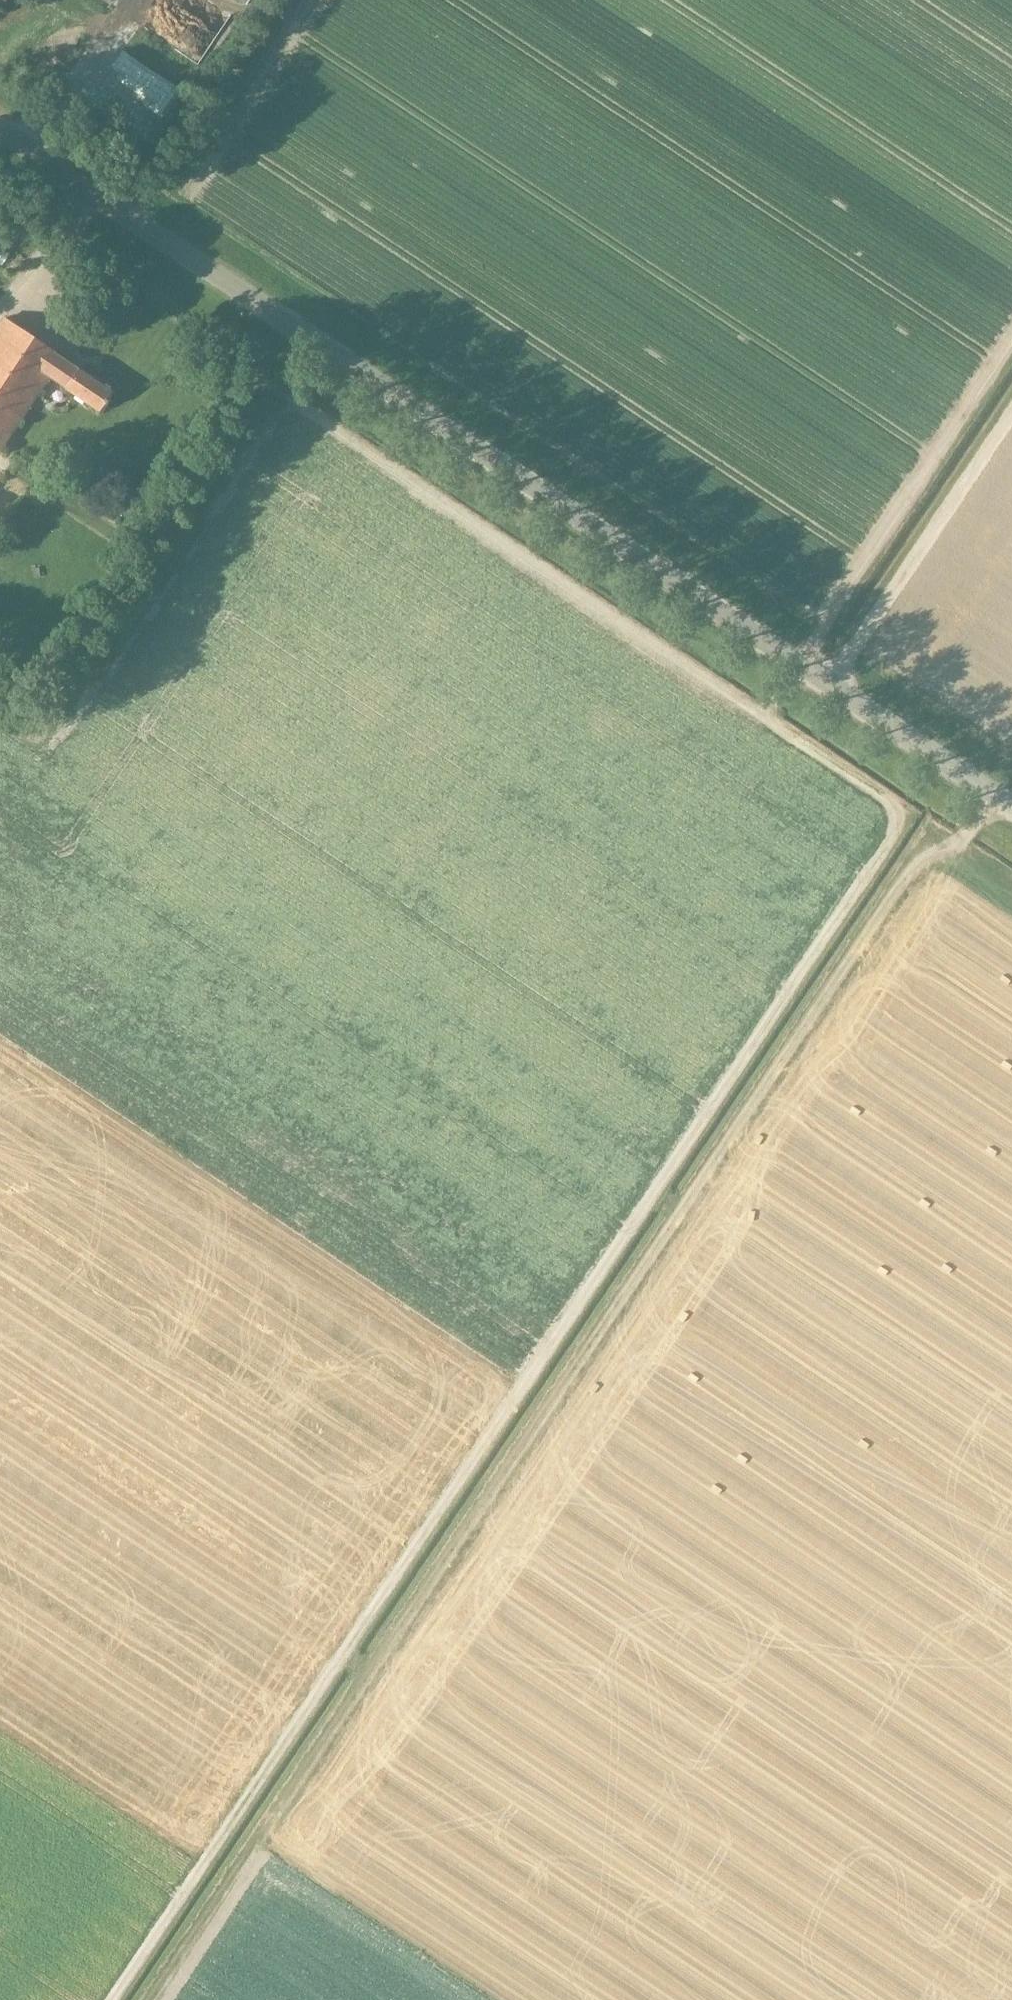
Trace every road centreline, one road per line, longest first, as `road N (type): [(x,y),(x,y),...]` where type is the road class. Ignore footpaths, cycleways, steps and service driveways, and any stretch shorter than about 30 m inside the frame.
road 1 (secondary): [(1011,808),(0,130)]

